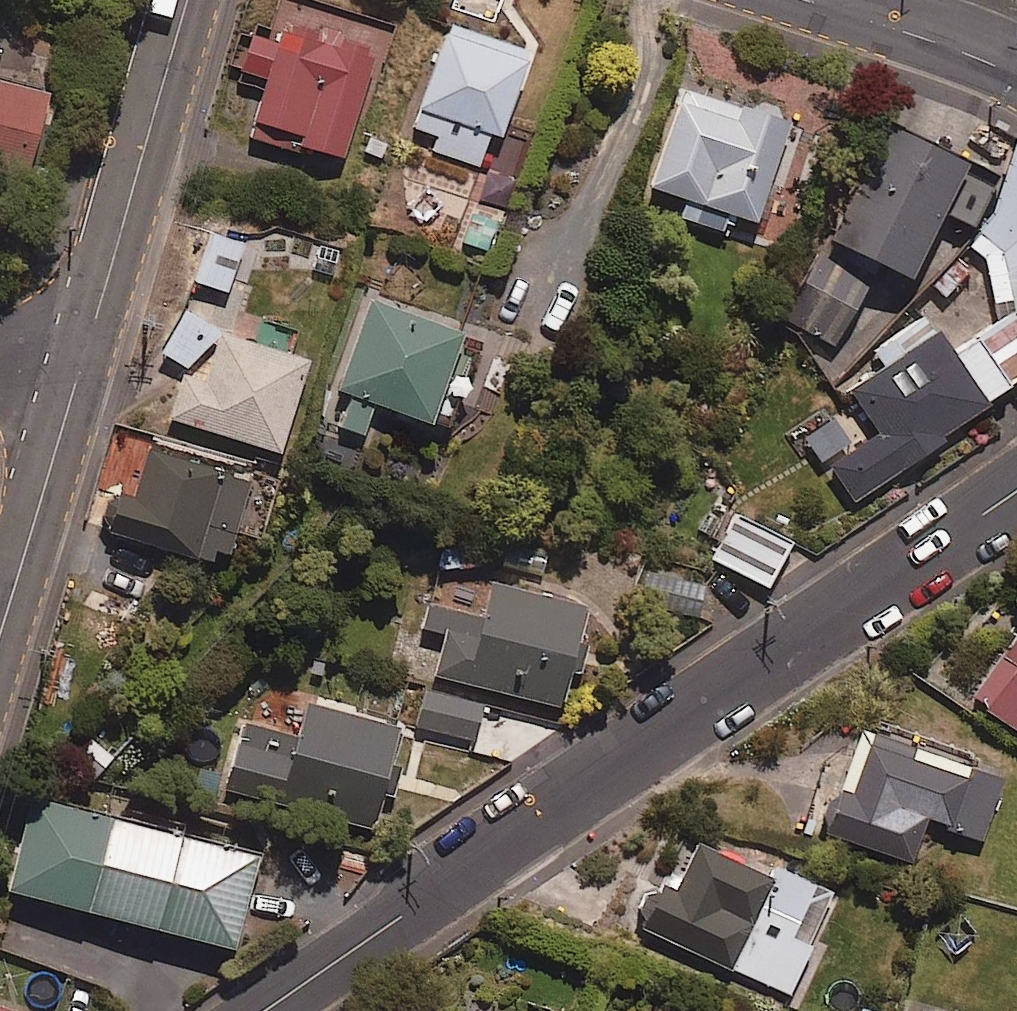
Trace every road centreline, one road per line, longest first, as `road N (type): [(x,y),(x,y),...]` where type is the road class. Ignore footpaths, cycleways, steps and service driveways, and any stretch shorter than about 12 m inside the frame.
road 1 (residential): [(1016,492),(267,1010)]
road 2 (residential): [(190,0),(92,325)]
road 3 (residential): [(92,325),(0,643)]
road 4 (tertiary): [(1016,77),(816,0)]

